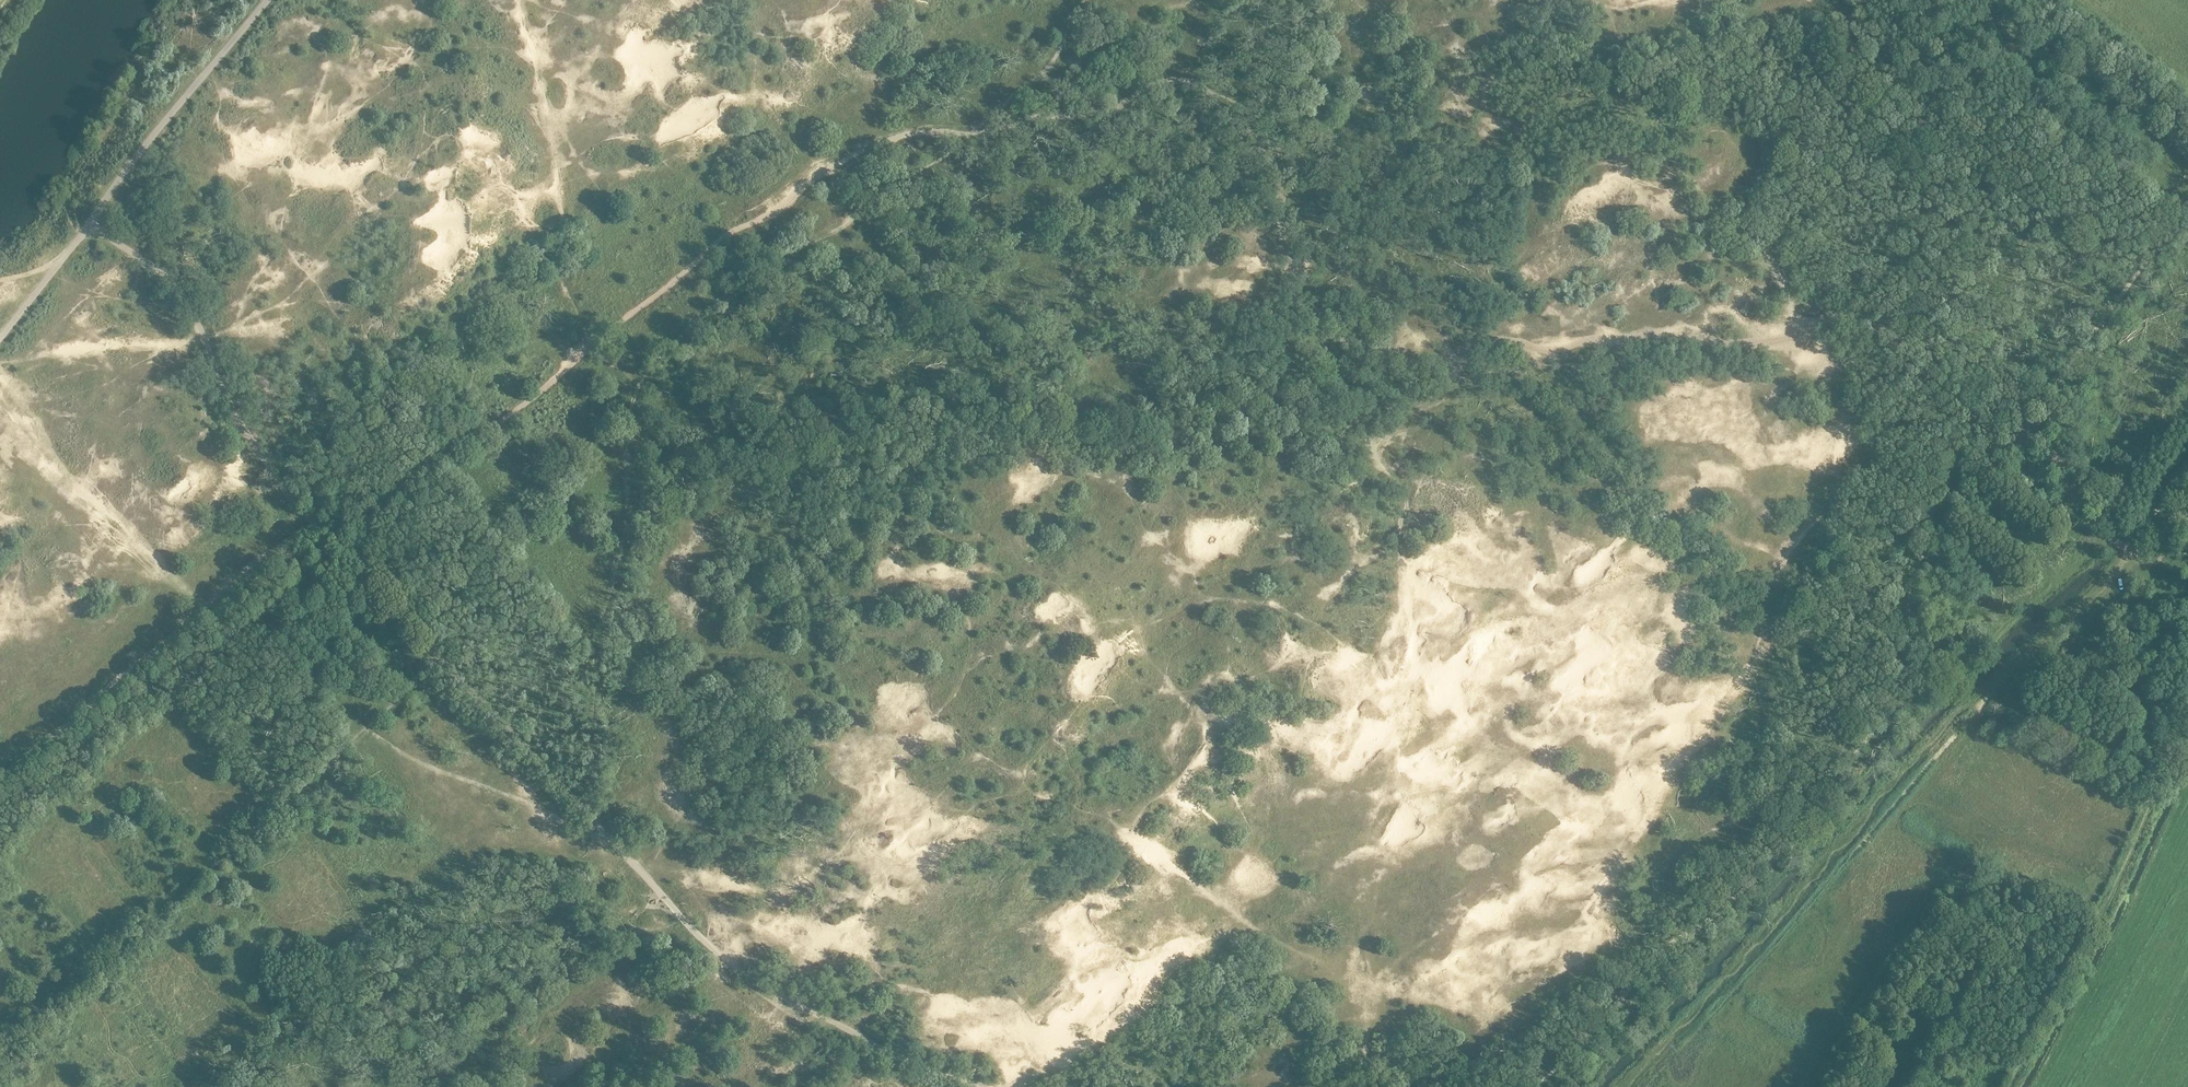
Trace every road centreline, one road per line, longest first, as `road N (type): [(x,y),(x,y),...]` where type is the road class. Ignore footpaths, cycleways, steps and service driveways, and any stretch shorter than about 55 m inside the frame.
road 1 (track): [(1539,1086),(1678,946),(1719,916),(1830,778),(1893,660),(1936,528),(2043,409),(2187,204)]
road 2 (track): [(983,1086),(916,1065),(743,973),(681,917),(443,653)]
road 3 (track): [(0,1060),(443,653)]
road 4 (track): [(426,635),(291,501),(231,407),(182,291),(89,226)]
road 5 (track): [(1626,1086),(1950,720)]
road 6 (track): [(0,338),(267,0)]

